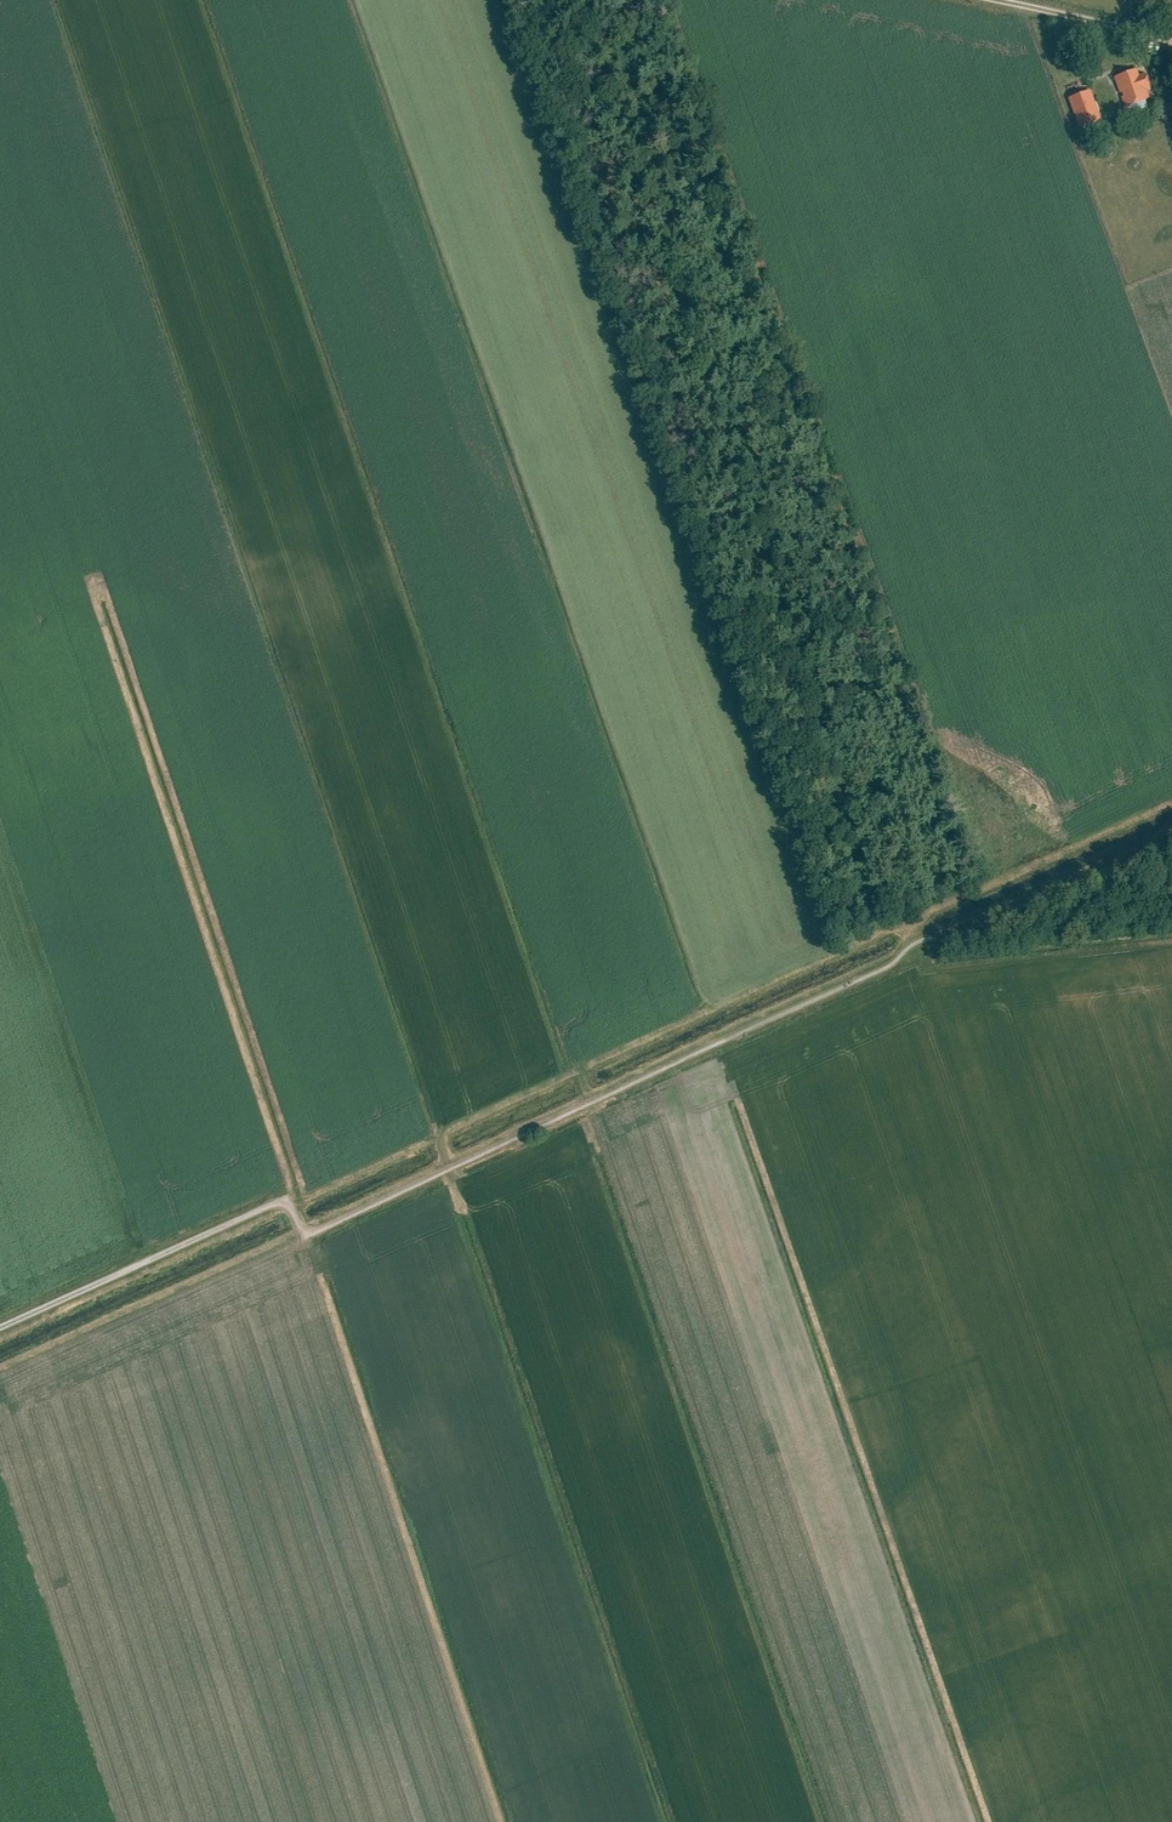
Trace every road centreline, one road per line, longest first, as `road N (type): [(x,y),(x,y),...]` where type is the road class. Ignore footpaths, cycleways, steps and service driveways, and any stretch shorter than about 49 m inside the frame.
road 1 (track): [(818,999),(310,1235),(278,1202),(0,1328)]
road 2 (unclassified): [(1171,42),(996,0)]

